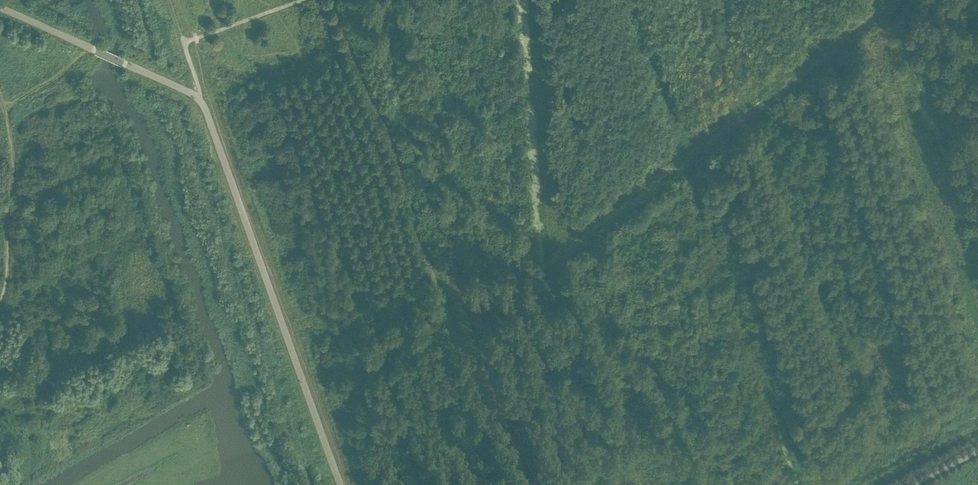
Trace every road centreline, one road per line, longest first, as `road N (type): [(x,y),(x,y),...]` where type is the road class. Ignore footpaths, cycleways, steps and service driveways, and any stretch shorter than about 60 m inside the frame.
road 1 (track): [(0,309),(14,180),(0,95)]

